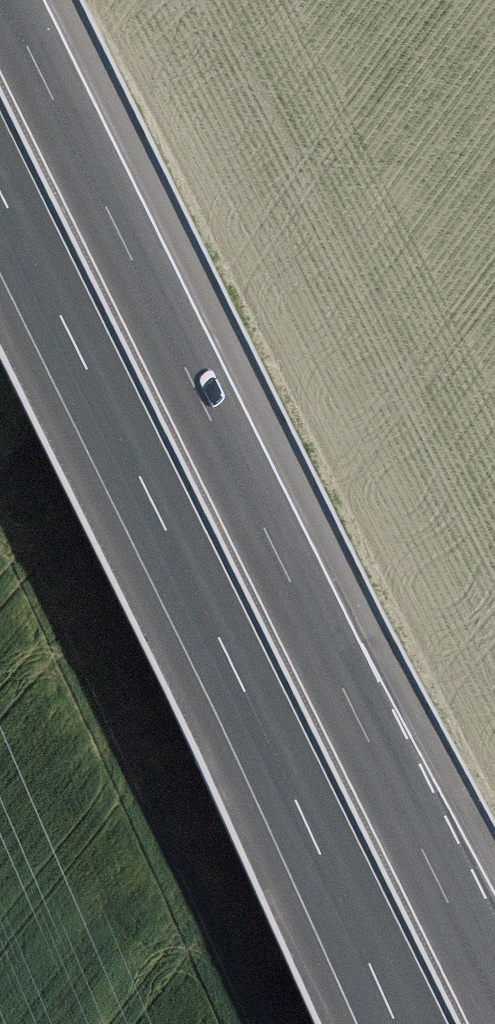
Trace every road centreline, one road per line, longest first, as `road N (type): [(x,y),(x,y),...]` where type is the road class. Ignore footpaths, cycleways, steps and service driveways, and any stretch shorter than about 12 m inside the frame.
road 1 (motorway): [(494,998),(5,0)]
road 2 (motorway): [(0,192),(292,792),(395,1023)]

